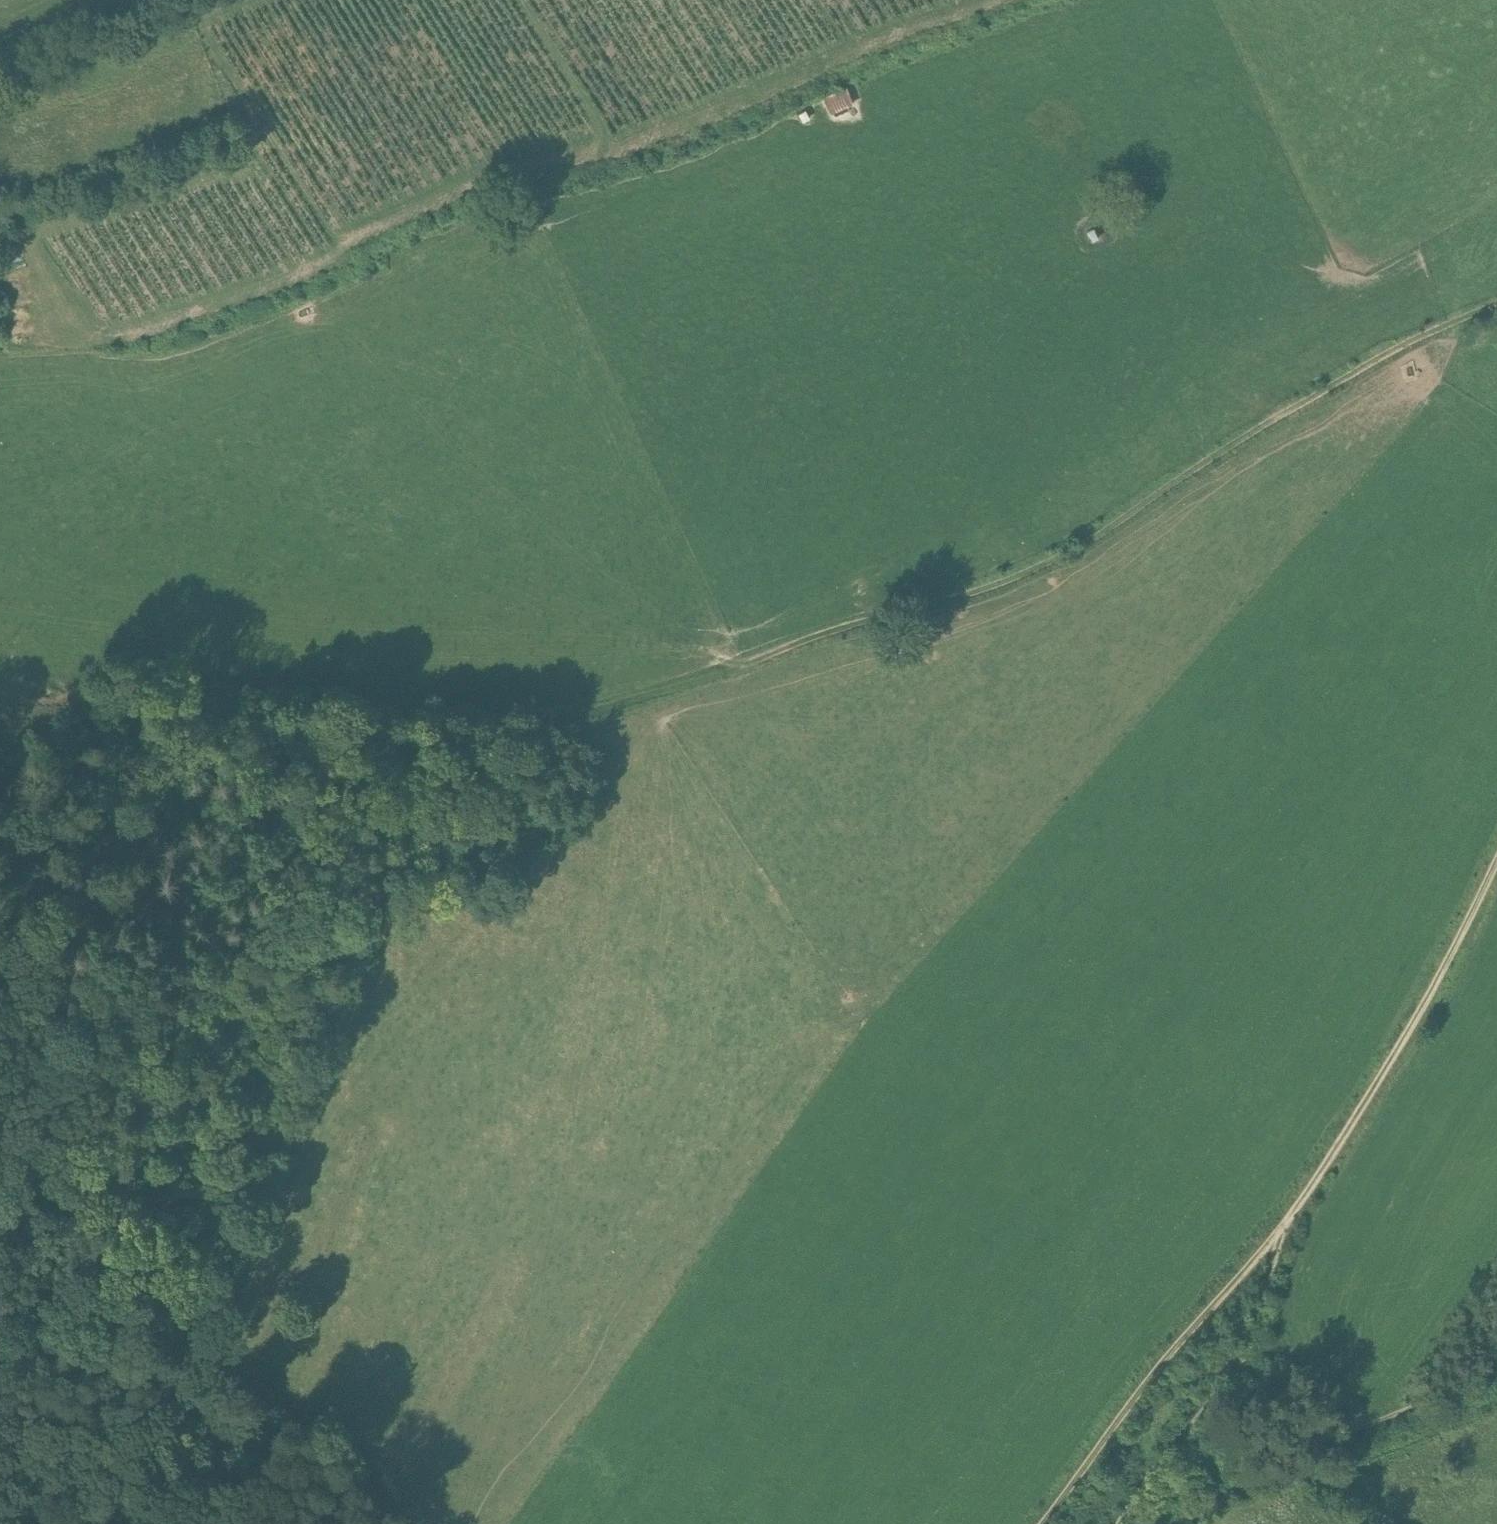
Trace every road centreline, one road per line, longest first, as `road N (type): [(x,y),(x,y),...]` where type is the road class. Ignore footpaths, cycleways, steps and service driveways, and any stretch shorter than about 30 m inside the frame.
road 1 (track): [(730,671),(965,596),(1067,554),(1308,401),(1496,303)]
road 2 (track): [(1041,1523),(1126,1408),(1308,1191),(1434,987),(1496,861)]
road 3 (track): [(1181,1523),(1273,1468),(1440,1395),(1496,1350)]
road 4 (track): [(1286,1223),(1235,1353),(1118,1523)]

